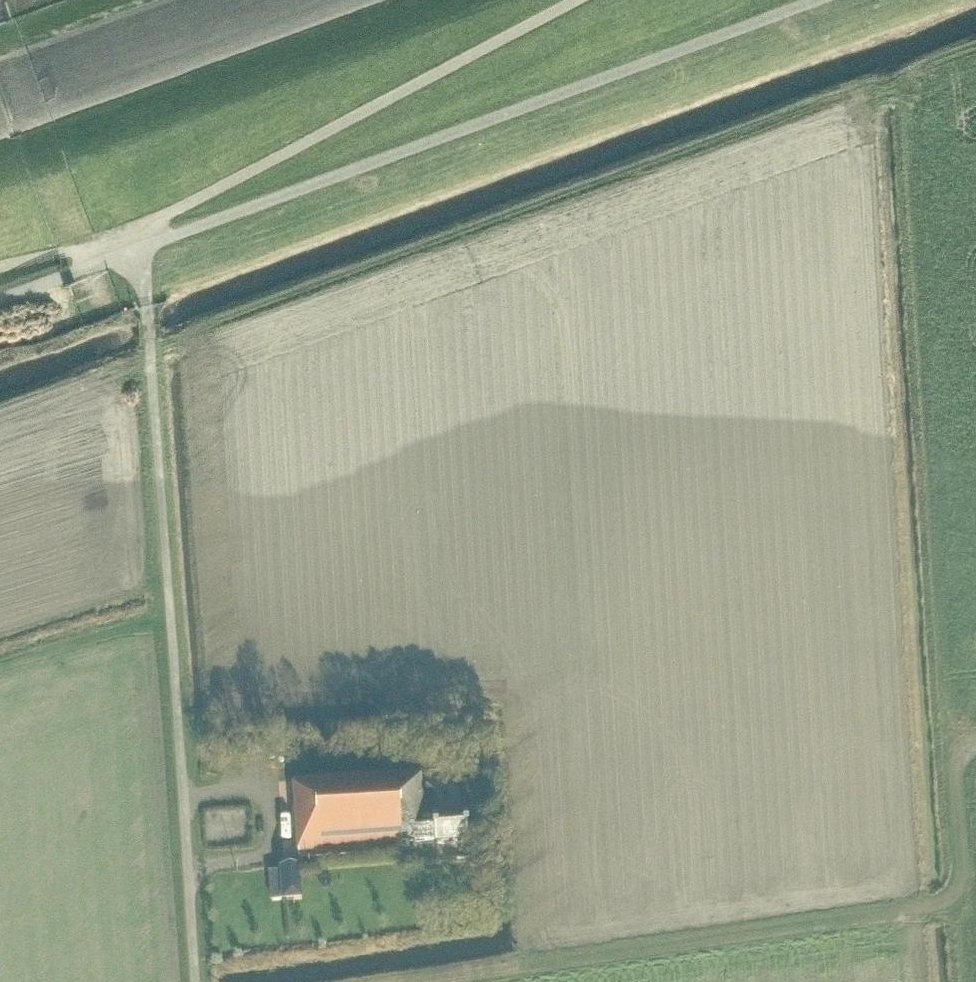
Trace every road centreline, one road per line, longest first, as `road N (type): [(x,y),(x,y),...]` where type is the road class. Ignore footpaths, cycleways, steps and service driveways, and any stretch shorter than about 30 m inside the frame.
road 1 (unclassified): [(194,981),(145,304),(134,250)]
road 2 (unclassified): [(134,250),(816,0)]
road 3 (unclassified): [(0,298),(134,250)]

